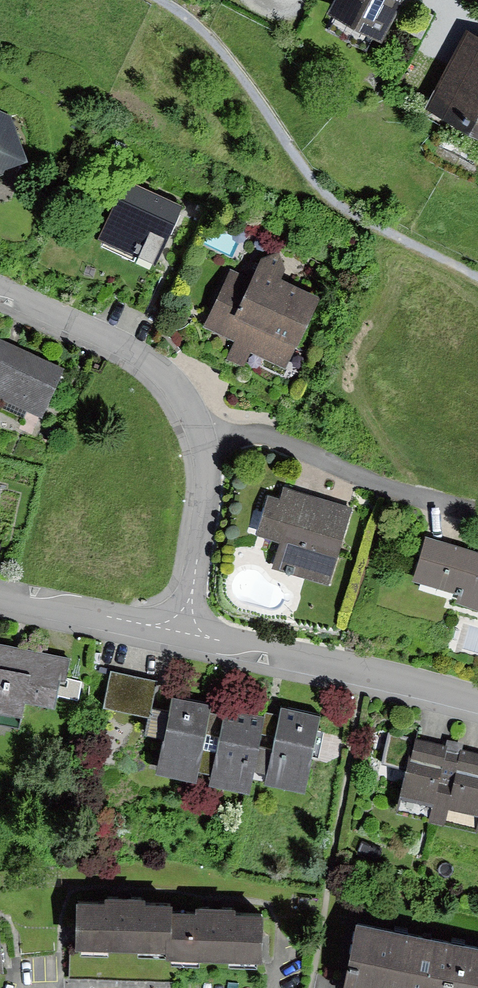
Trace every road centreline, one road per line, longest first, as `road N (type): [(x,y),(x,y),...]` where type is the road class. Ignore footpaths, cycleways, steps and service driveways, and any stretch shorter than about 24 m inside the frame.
road 1 (residential): [(0,290),(109,337),(180,395),(198,432),(206,476),(183,629)]
road 2 (residential): [(183,629),(477,698)]
road 3 (residential): [(0,595),(183,629)]

